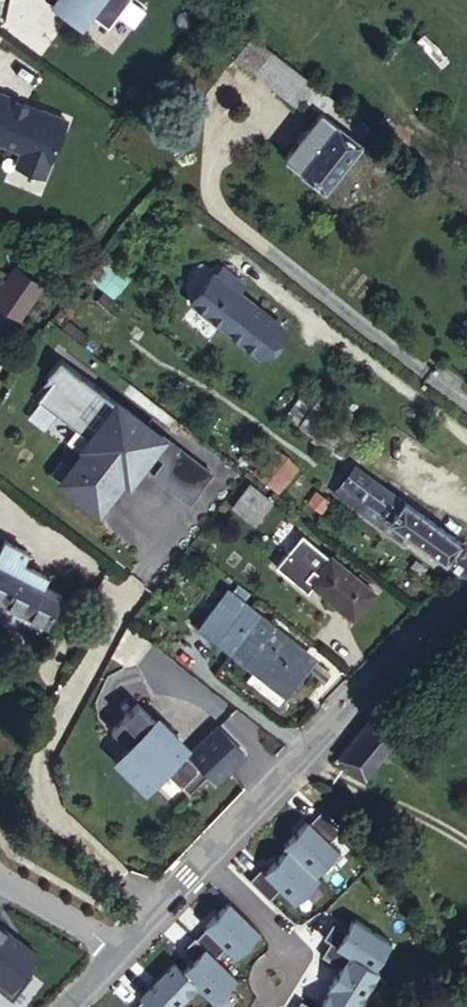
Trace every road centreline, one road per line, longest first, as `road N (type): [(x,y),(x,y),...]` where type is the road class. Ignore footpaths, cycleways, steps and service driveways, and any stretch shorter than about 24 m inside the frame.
road 1 (unclassified): [(116,952),(466,596)]
road 2 (residential): [(0,869),(116,952)]

